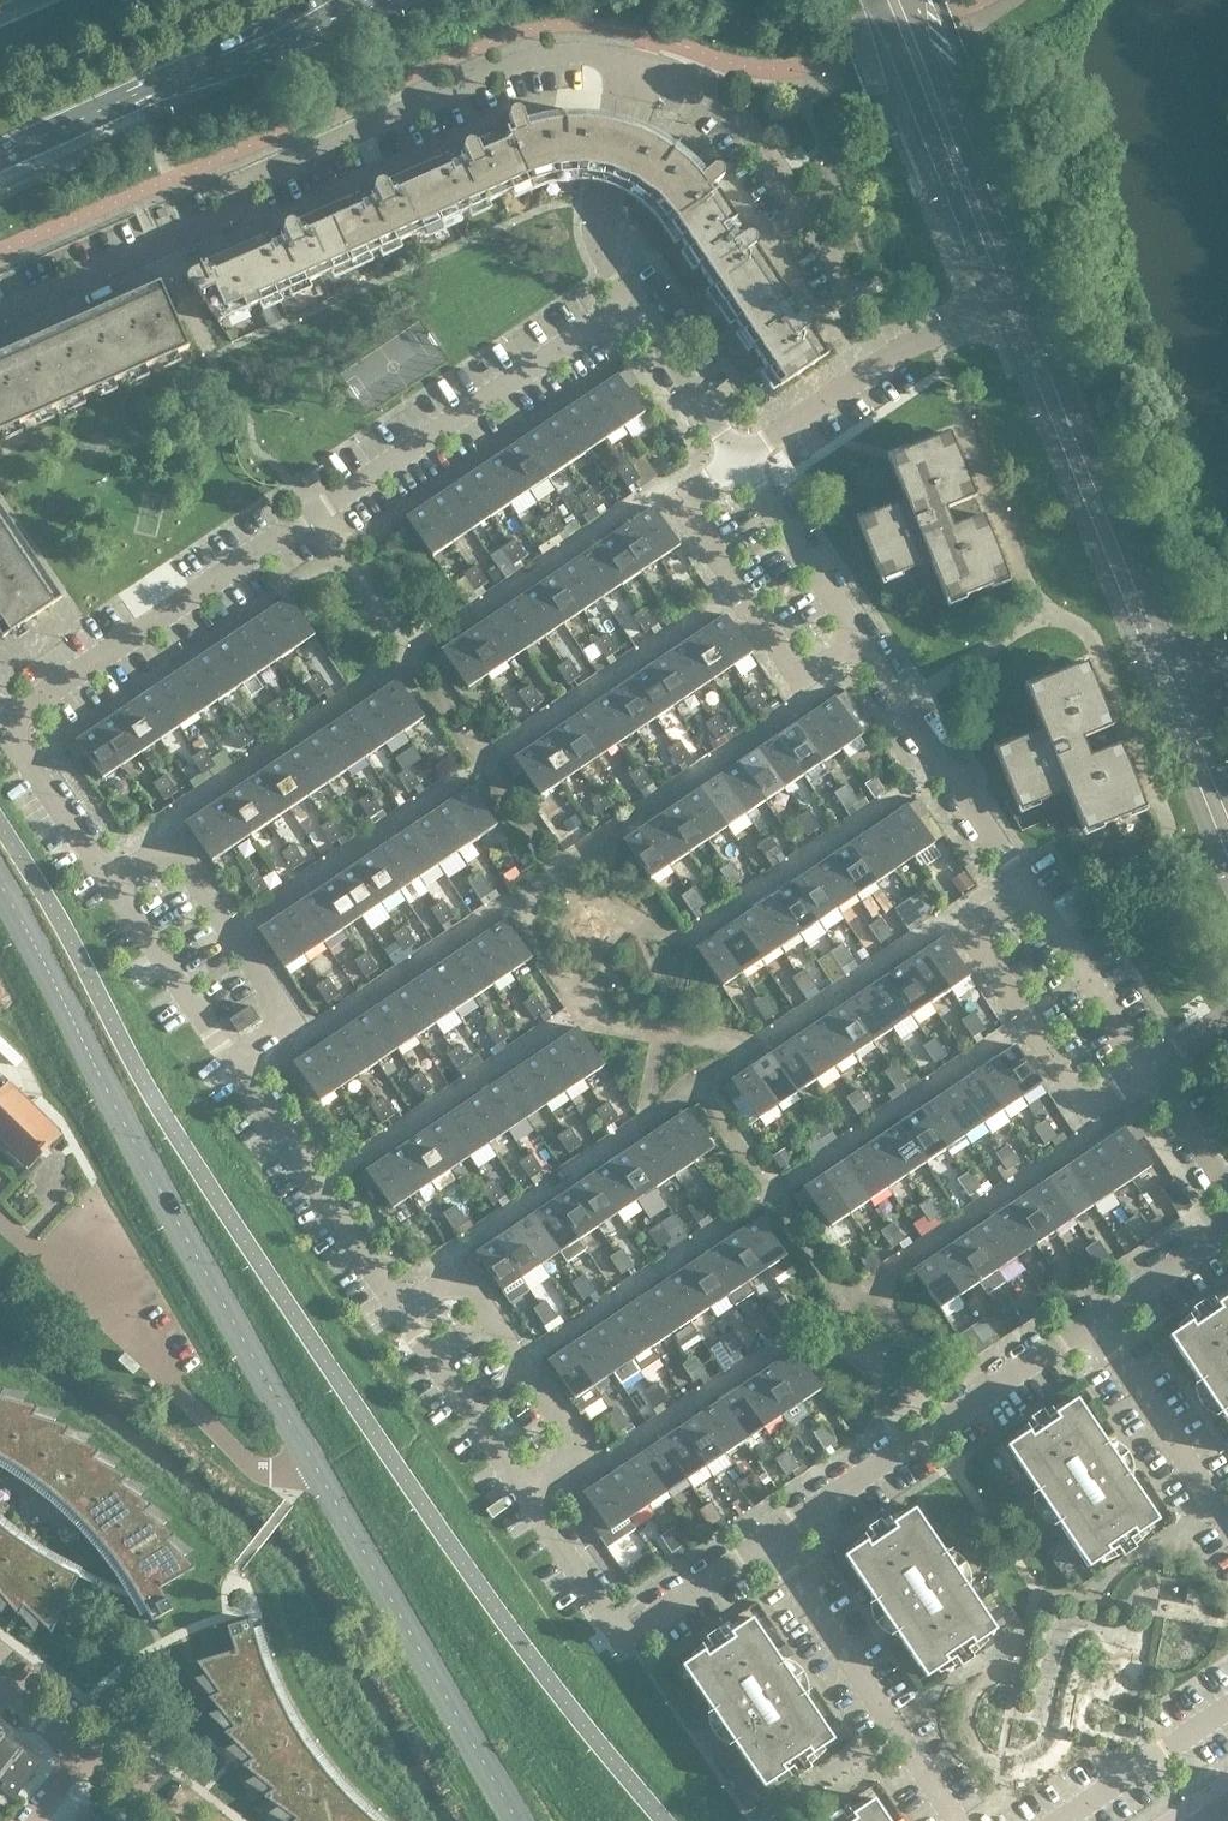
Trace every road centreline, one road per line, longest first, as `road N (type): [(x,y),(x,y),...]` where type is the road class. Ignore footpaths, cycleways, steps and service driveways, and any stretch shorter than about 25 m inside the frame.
road 1 (residential): [(3,718),(636,306)]
road 2 (residential): [(0,326),(221,221),(241,185),(536,61),(578,53),(637,59)]
road 3 (tertiary): [(319,1471),(0,883)]
road 4 (tertiary): [(1227,844),(1009,286)]
road 5 (residential): [(319,1471),(291,1484),(268,1479),(0,1221)]
road 6 (residential): [(1054,927),(1161,847),(1170,820),(1096,644),(1084,628),(1044,611)]
road 7 (tertiary): [(514,1820),(319,1471)]
road 8 (residential): [(1095,1320),(772,1536)]
road 9 (secondary): [(0,156),(349,0)]
road 10 (residential): [(1150,1069),(1085,1111),(964,924),(1025,884)]
road 11 (residential): [(525,1498),(582,1451),(462,1273),(400,1314)]
road 12 (residential): [(862,639),(799,678),(695,522),(687,494),(738,457)]
road 13 (residential): [(772,1536),(623,1633),(525,1498)]
road 14 (residential): [(958,1820),(772,1536)]
road 15 (residential): [(637,59),(699,79),(741,113),(850,290)]
road 16 (residential): [(240,1075),(299,1037),(155,829)]
road 17 (residential): [(738,457),(1009,286)]
road 18 (tertiary): [(1009,286),(897,15)]
road 19 (residential): [(400,1314),(240,1075)]
road 20 (residential): [(636,306),(604,245),(603,198),(637,59)]
road 21 (residential): [(240,1075),(102,867)]
road 22 (residential): [(1095,1320),(1227,1520)]
road 23 (residential): [(525,1498),(400,1314)]
road 24 (residential): [(738,457),(862,639)]
road 25 (residential): [(909,702),(1025,884)]
road 26 (residential): [(1227,1705),(1053,1820)]
road 27 (residential): [(1044,611),(967,420)]
road 28 (residential): [(636,306),(738,457)]
road 29 (residential): [(102,867),(3,718)]
road 30 (residential): [(1054,927),(1150,1069)]
road 31 (residential): [(1227,1224),(1095,1320)]
road 32 (residential): [(909,702),(1044,611)]
road 33 (residential): [(1150,1069),(1227,1188)]

